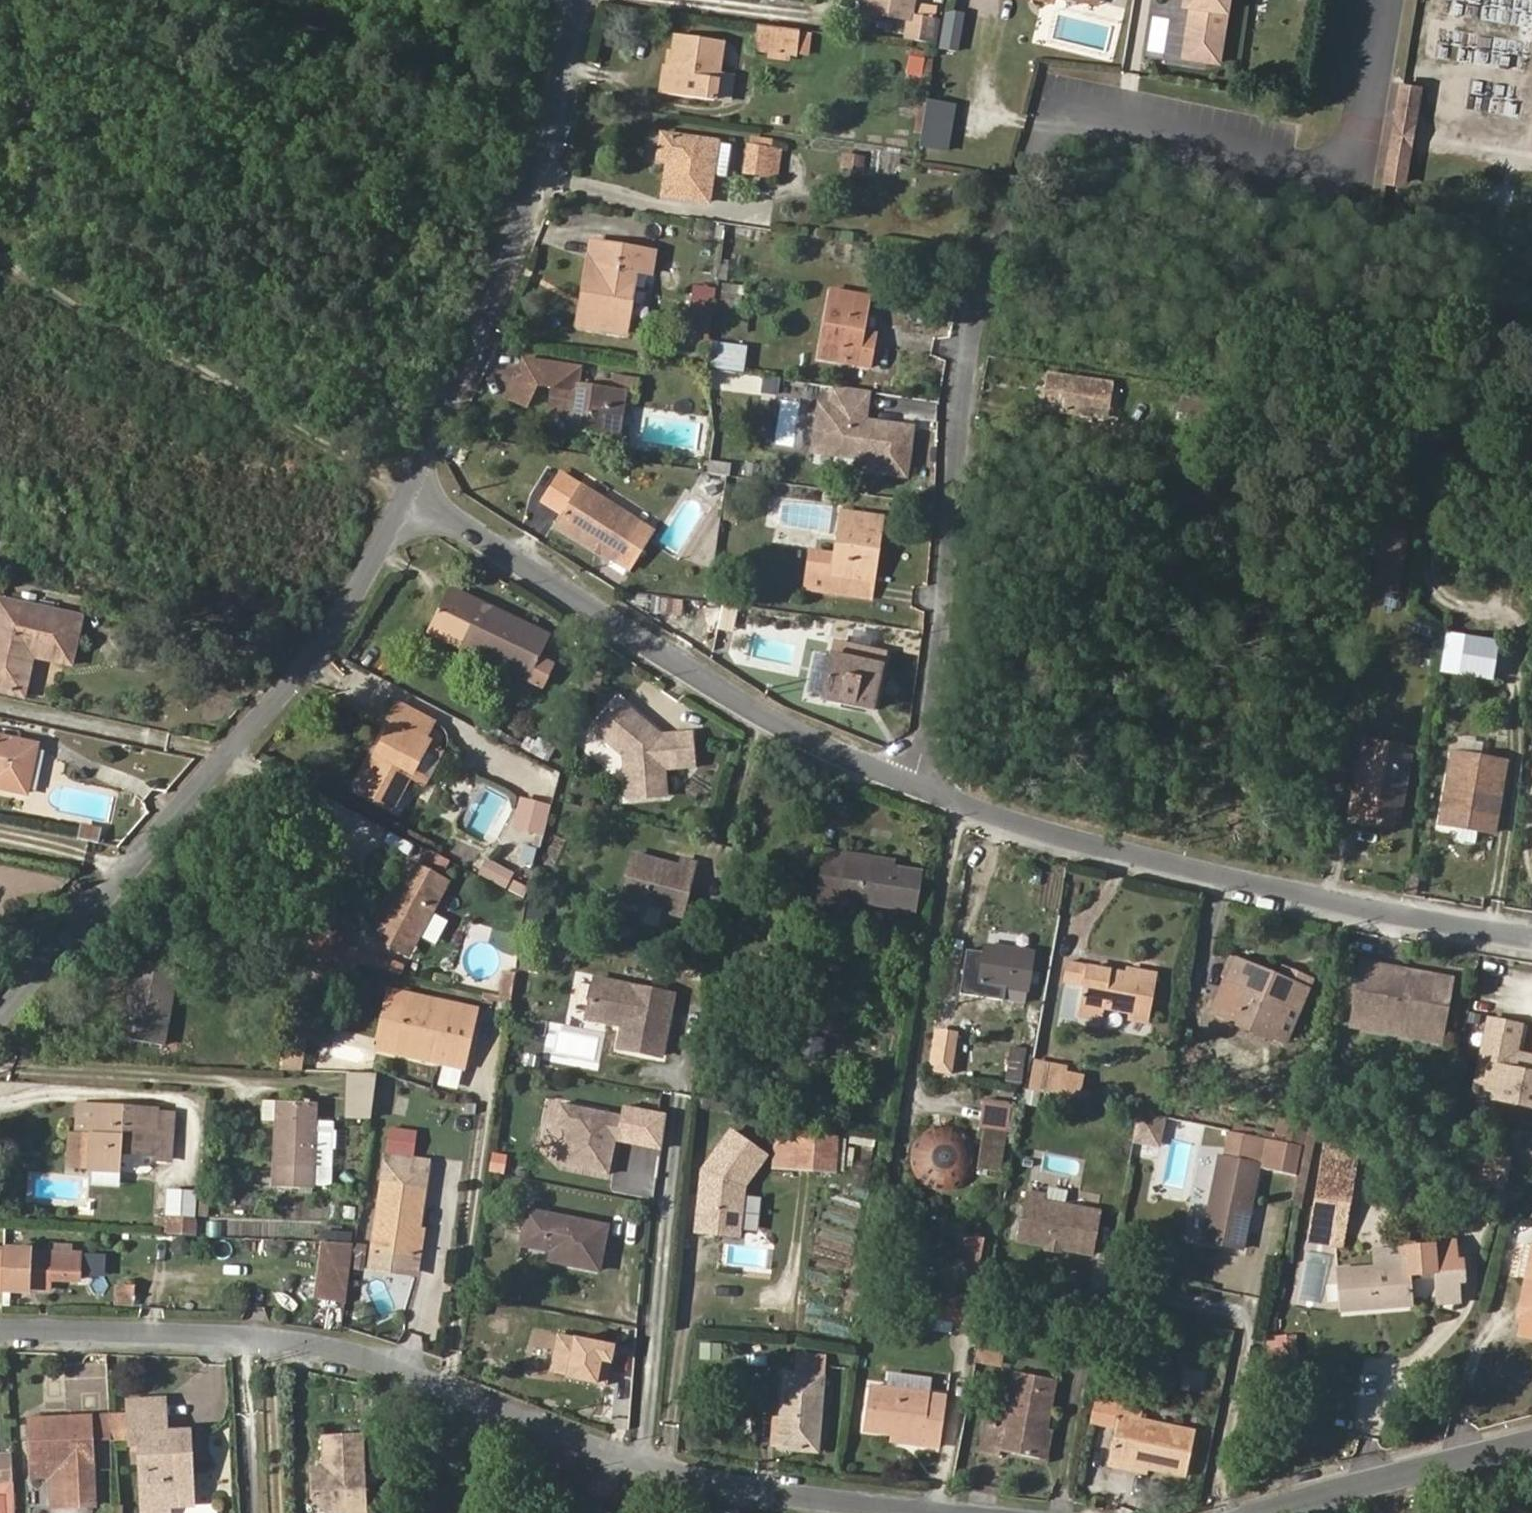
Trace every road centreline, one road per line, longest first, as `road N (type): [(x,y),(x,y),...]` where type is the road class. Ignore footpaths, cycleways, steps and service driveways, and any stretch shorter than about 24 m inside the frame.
road 1 (residential): [(922,790),(976,301),(1036,143),(1082,134),(1281,174),(1316,173),(1354,144),(1385,0)]
road 2 (residential): [(0,1332),(322,1348),(727,1483),(960,1512)]
road 3 (residential): [(0,1015),(323,645),(406,492)]
road 4 (residential): [(922,790),(1070,839),(1242,881),(1531,938)]
road 5 (residential): [(406,492),(811,740),(922,790)]
road 6 (residential): [(406,492),(481,332),(517,232),(578,0)]
road 7 (track): [(0,262),(406,492)]
road 8 (residential): [(1267,1512),(1531,1442)]

